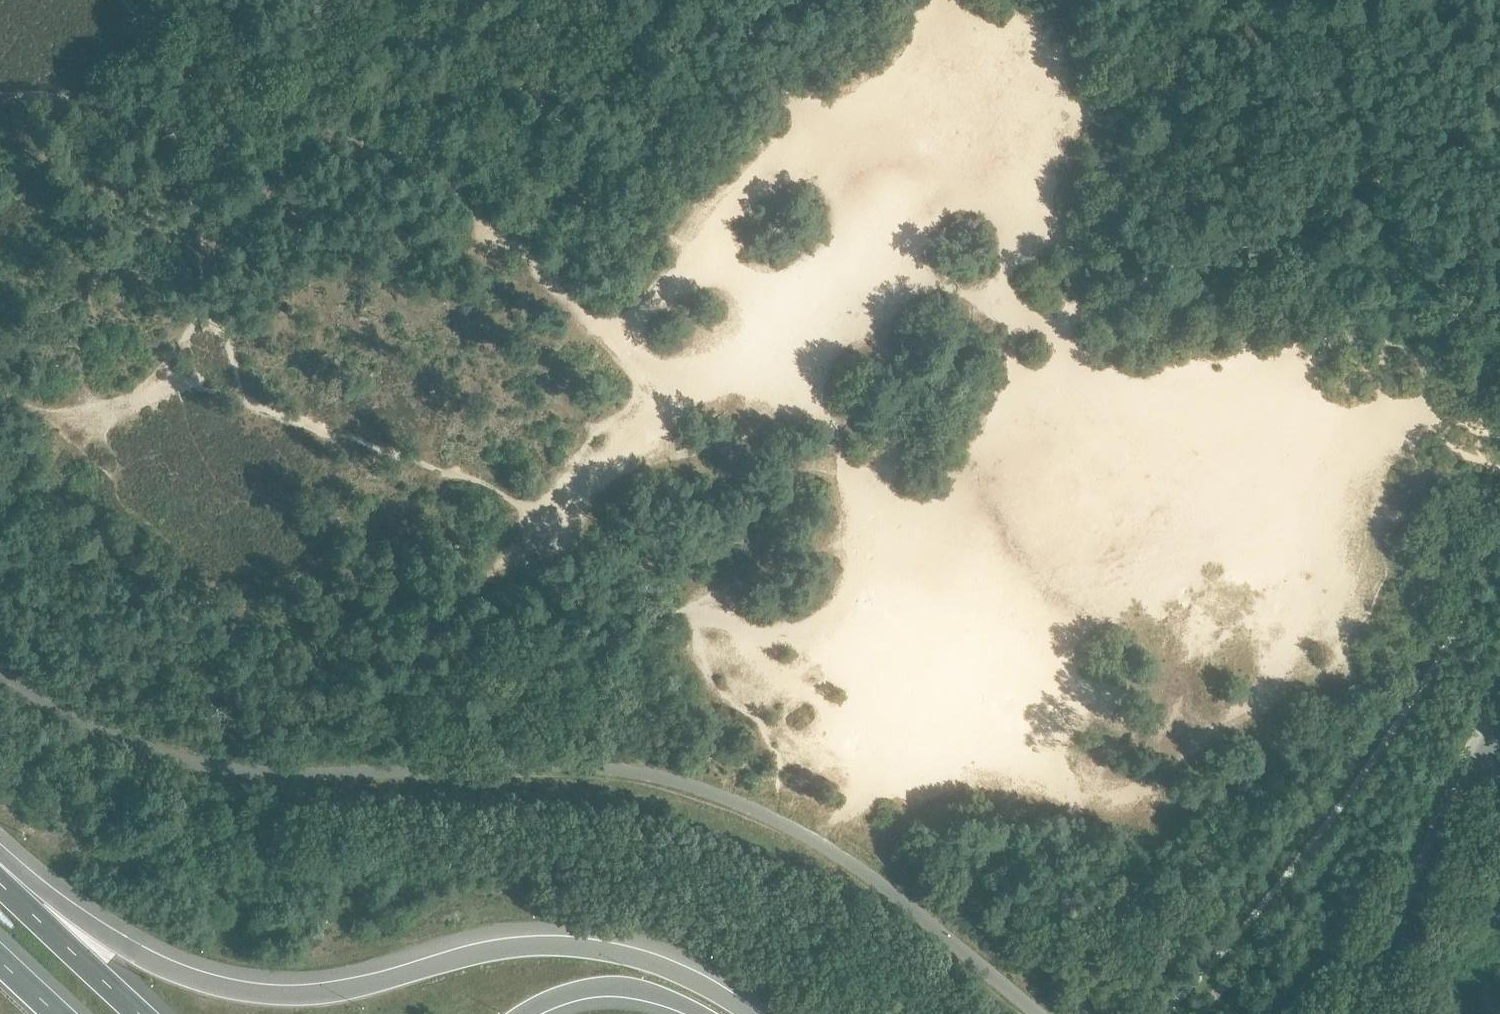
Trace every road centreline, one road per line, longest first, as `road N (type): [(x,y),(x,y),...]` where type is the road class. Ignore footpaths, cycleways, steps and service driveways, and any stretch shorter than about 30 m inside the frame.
road 1 (motorway): [(754,1013),(696,976),(620,948),(558,944),(319,994),(214,990),(163,971),(0,871)]
road 2 (unclassified): [(1346,1013),(1482,732)]
road 3 (motorway): [(150,1013),(0,880)]
road 4 (motorway): [(528,1013),(554,998),(598,990),(649,997),(694,1013)]

